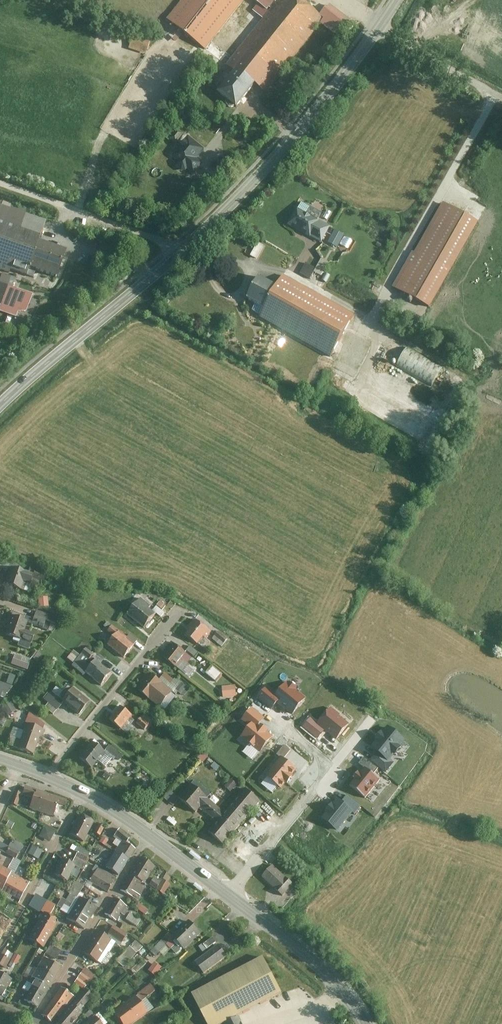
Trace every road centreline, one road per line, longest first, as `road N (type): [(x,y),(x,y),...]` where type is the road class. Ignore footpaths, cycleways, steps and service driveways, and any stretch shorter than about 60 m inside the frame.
road 1 (secondary): [(398,0),(313,116),(183,250)]
road 2 (secondary): [(183,250),(0,407)]
road 3 (residential): [(150,836),(36,1022)]
road 4 (residential): [(48,779),(180,612)]
road 5 (unclassified): [(183,250),(0,184)]
road 6 (secondary): [(230,895),(334,981),(364,1023)]
road 7 (residential): [(84,795),(0,941)]
road 8 (residential): [(332,768),(230,895)]
road 9 (track): [(501,95),(382,28)]

